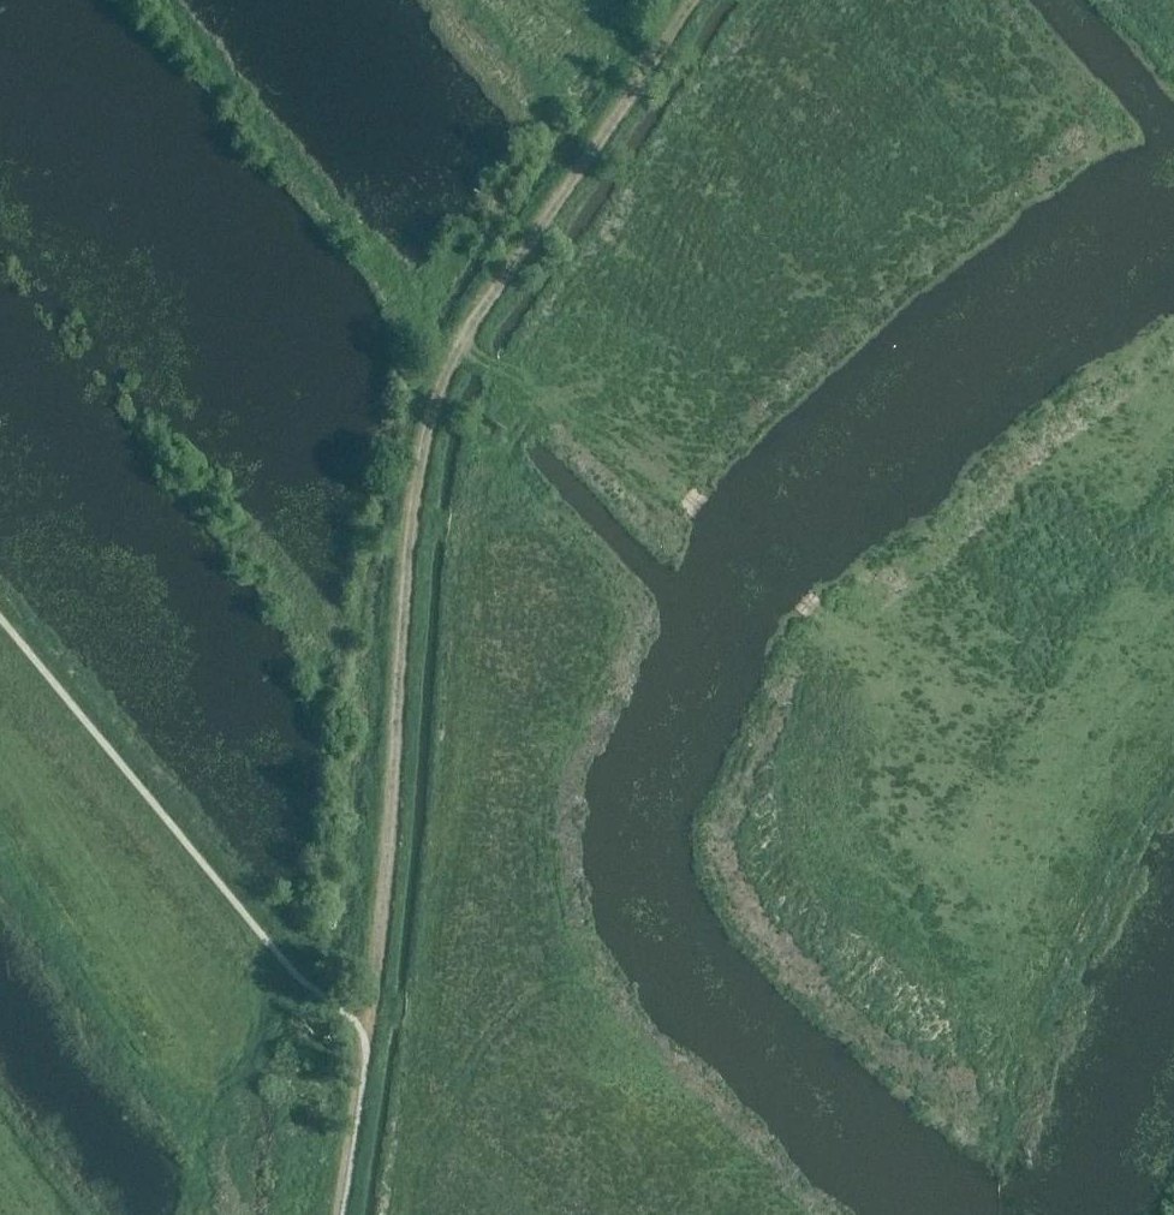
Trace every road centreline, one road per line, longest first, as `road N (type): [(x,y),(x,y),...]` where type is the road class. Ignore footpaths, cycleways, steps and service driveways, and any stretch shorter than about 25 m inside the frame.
road 1 (track): [(335,1214),(377,965),(405,587),(428,417),(468,331),(696,0)]

